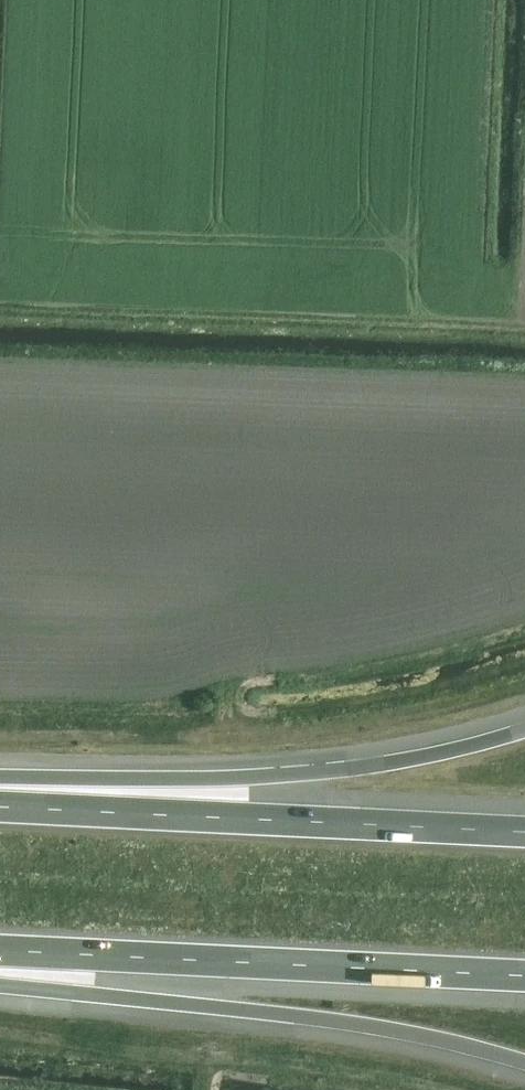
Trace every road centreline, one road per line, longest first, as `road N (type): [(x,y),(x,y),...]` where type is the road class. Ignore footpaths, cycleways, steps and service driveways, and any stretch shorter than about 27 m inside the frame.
road 1 (motorway): [(0,984),(374,1032),(524,1069)]
road 2 (motorway): [(524,730),(305,774),(0,779)]
road 3 (motorway): [(0,951),(524,977)]
road 4 (motorway): [(524,832),(0,807)]

